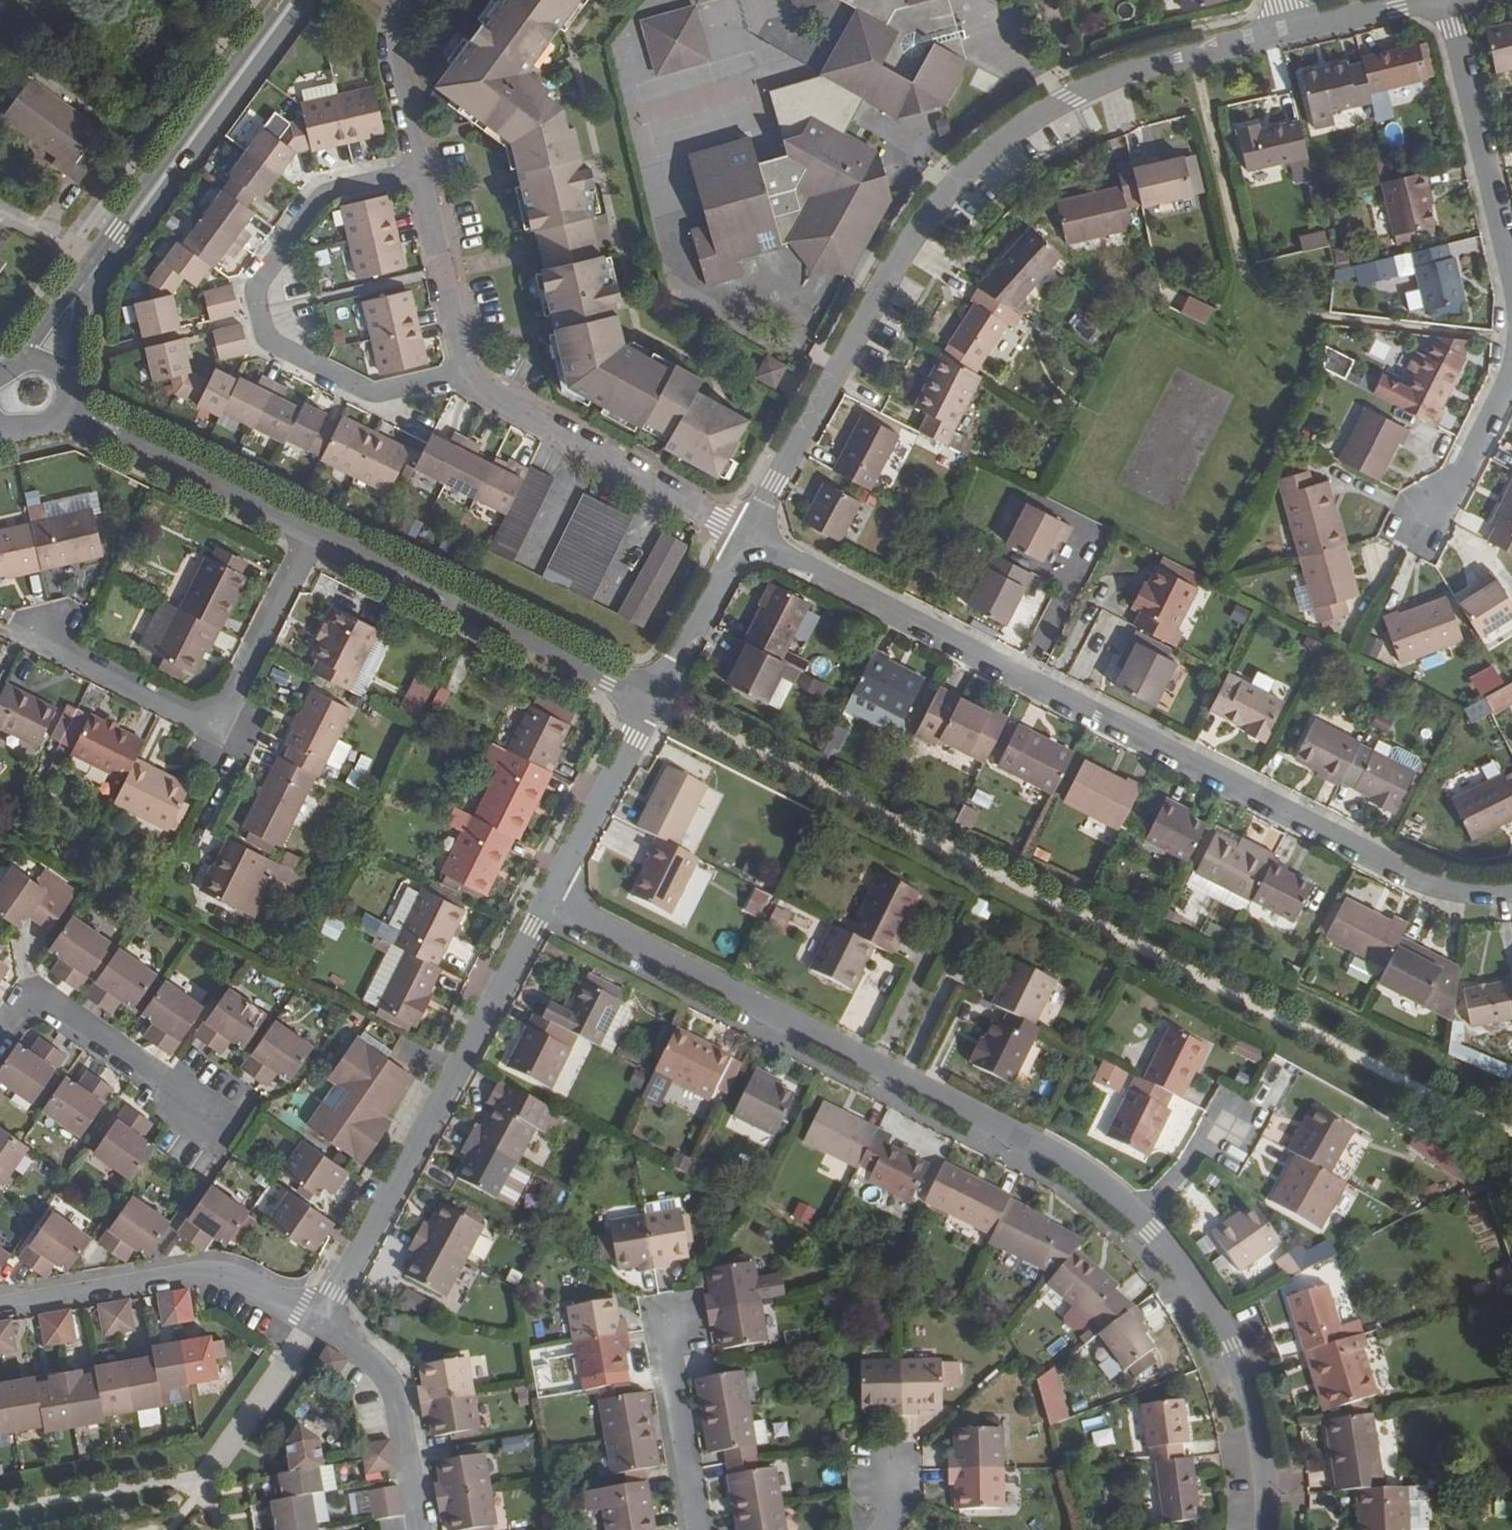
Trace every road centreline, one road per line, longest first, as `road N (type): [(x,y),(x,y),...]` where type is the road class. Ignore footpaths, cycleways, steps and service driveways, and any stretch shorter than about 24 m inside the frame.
road 1 (residential): [(550,900),(1092,1172),(1142,1213),(1224,1311),(1249,1371),(1276,1529)]
road 2 (residential): [(745,536),(1395,867),(1444,888),(1511,889)]
road 3 (residential): [(745,536),(952,191),(1067,99),(1194,55),(1286,35)]
road 4 (residential): [(74,415),(653,699)]
road 5 (residential): [(550,900),(314,1323)]
road 6 (residential): [(424,171),(328,194),(260,286),(273,342),(375,395),(466,373)]
road 7 (residential): [(93,275),(294,0)]
road 8 (residential): [(314,1323),(256,1288),(215,1276),(0,1307)]
road 9 (residential): [(466,373),(480,394),(745,536)]
road 10 (residential): [(1511,269),(1450,0)]
road 11 (residential): [(0,1045),(38,994),(201,1106)]
road 12 (residential): [(421,1529),(392,1385),(373,1362),(314,1323)]
road 13 (residential): [(653,699),(550,900)]
road 14 (residential): [(664,1323),(701,1529)]
road 15 (residential): [(424,171),(466,373)]
road 16 (residential): [(1423,526),(1463,487),(1511,362)]
road 17 (residential): [(653,699),(745,536)]
road 18 (residential): [(416,0),(397,48),(424,171)]
road 19 (residential): [(1286,35),(1430,0)]

